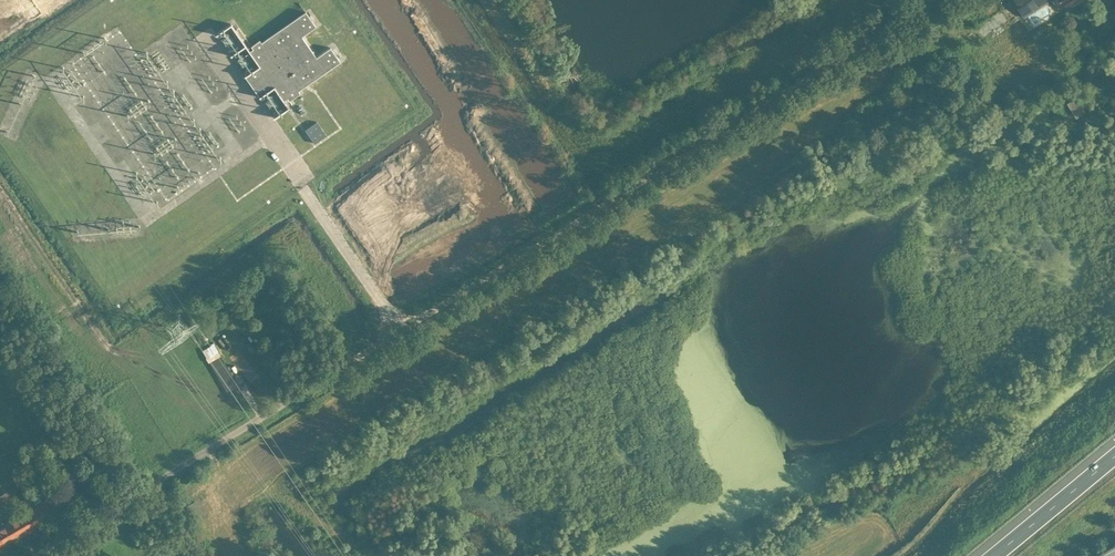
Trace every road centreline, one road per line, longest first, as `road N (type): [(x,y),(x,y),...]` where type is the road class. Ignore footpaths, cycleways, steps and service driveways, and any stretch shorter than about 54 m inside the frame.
road 1 (unclassified): [(394,330),(935,0)]
road 2 (unclassified): [(36,555),(394,330)]
road 3 (unclassified): [(301,184),(394,330)]
road 4 (motorway): [(1114,454),(993,555)]

